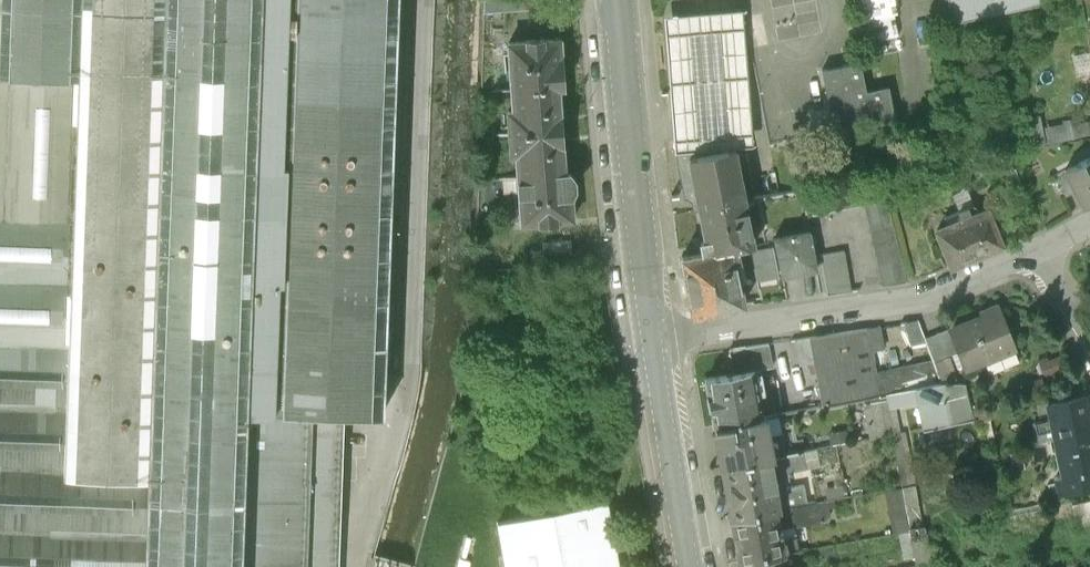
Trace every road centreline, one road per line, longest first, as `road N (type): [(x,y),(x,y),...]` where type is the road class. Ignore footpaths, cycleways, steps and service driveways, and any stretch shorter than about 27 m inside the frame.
road 1 (residential): [(663,340),(887,306),(1046,250)]
road 2 (primary): [(663,340),(617,0)]
road 3 (primary): [(704,566),(663,340)]

